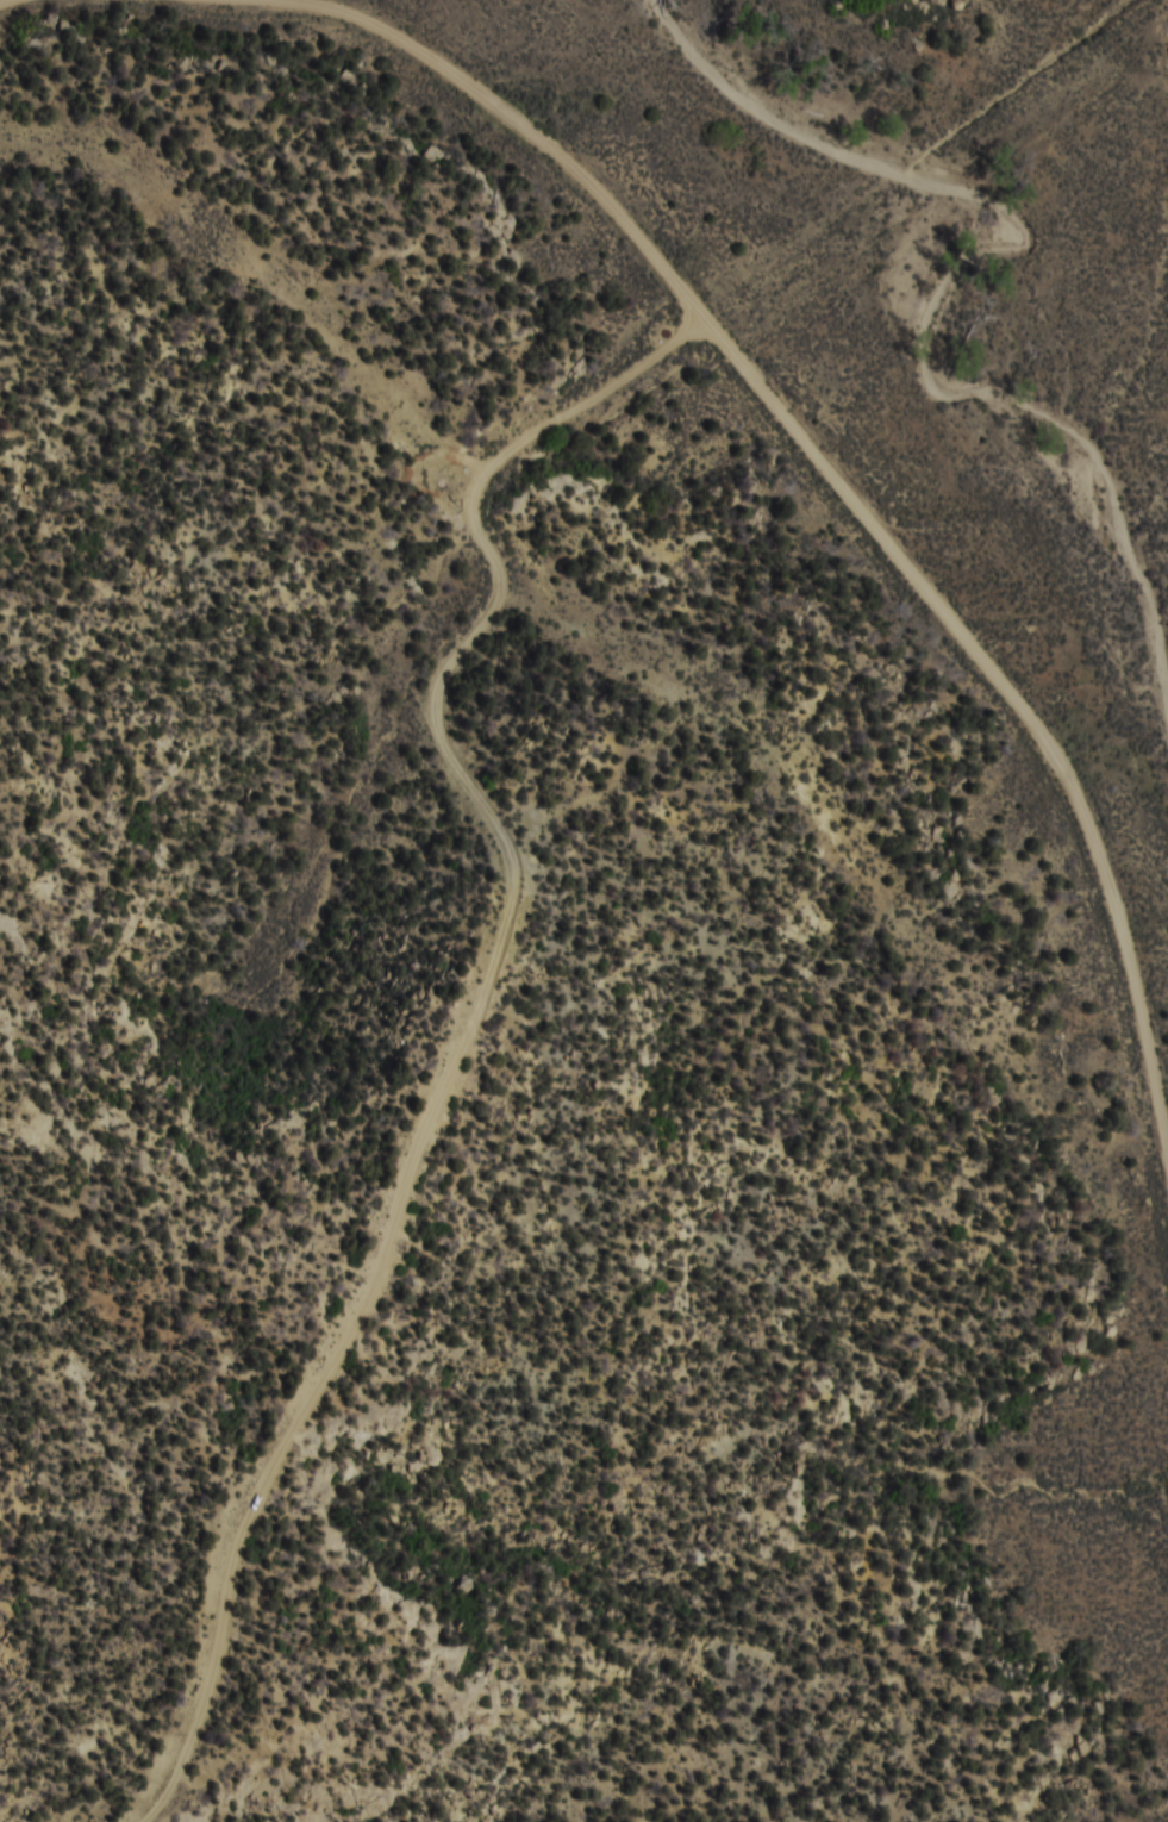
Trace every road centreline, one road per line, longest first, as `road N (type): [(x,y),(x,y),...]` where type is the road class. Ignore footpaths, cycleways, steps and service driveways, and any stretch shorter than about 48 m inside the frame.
road 1 (tertiary): [(769,397),(706,358),(541,174),(401,67),(313,35),(0,57)]
road 2 (tertiary): [(1167,1146),(1143,956),(775,429),(769,397)]
road 3 (residential): [(1167,125),(1079,174),(769,397)]
road 4 (residential): [(355,1809),(149,1772),(0,1759)]

